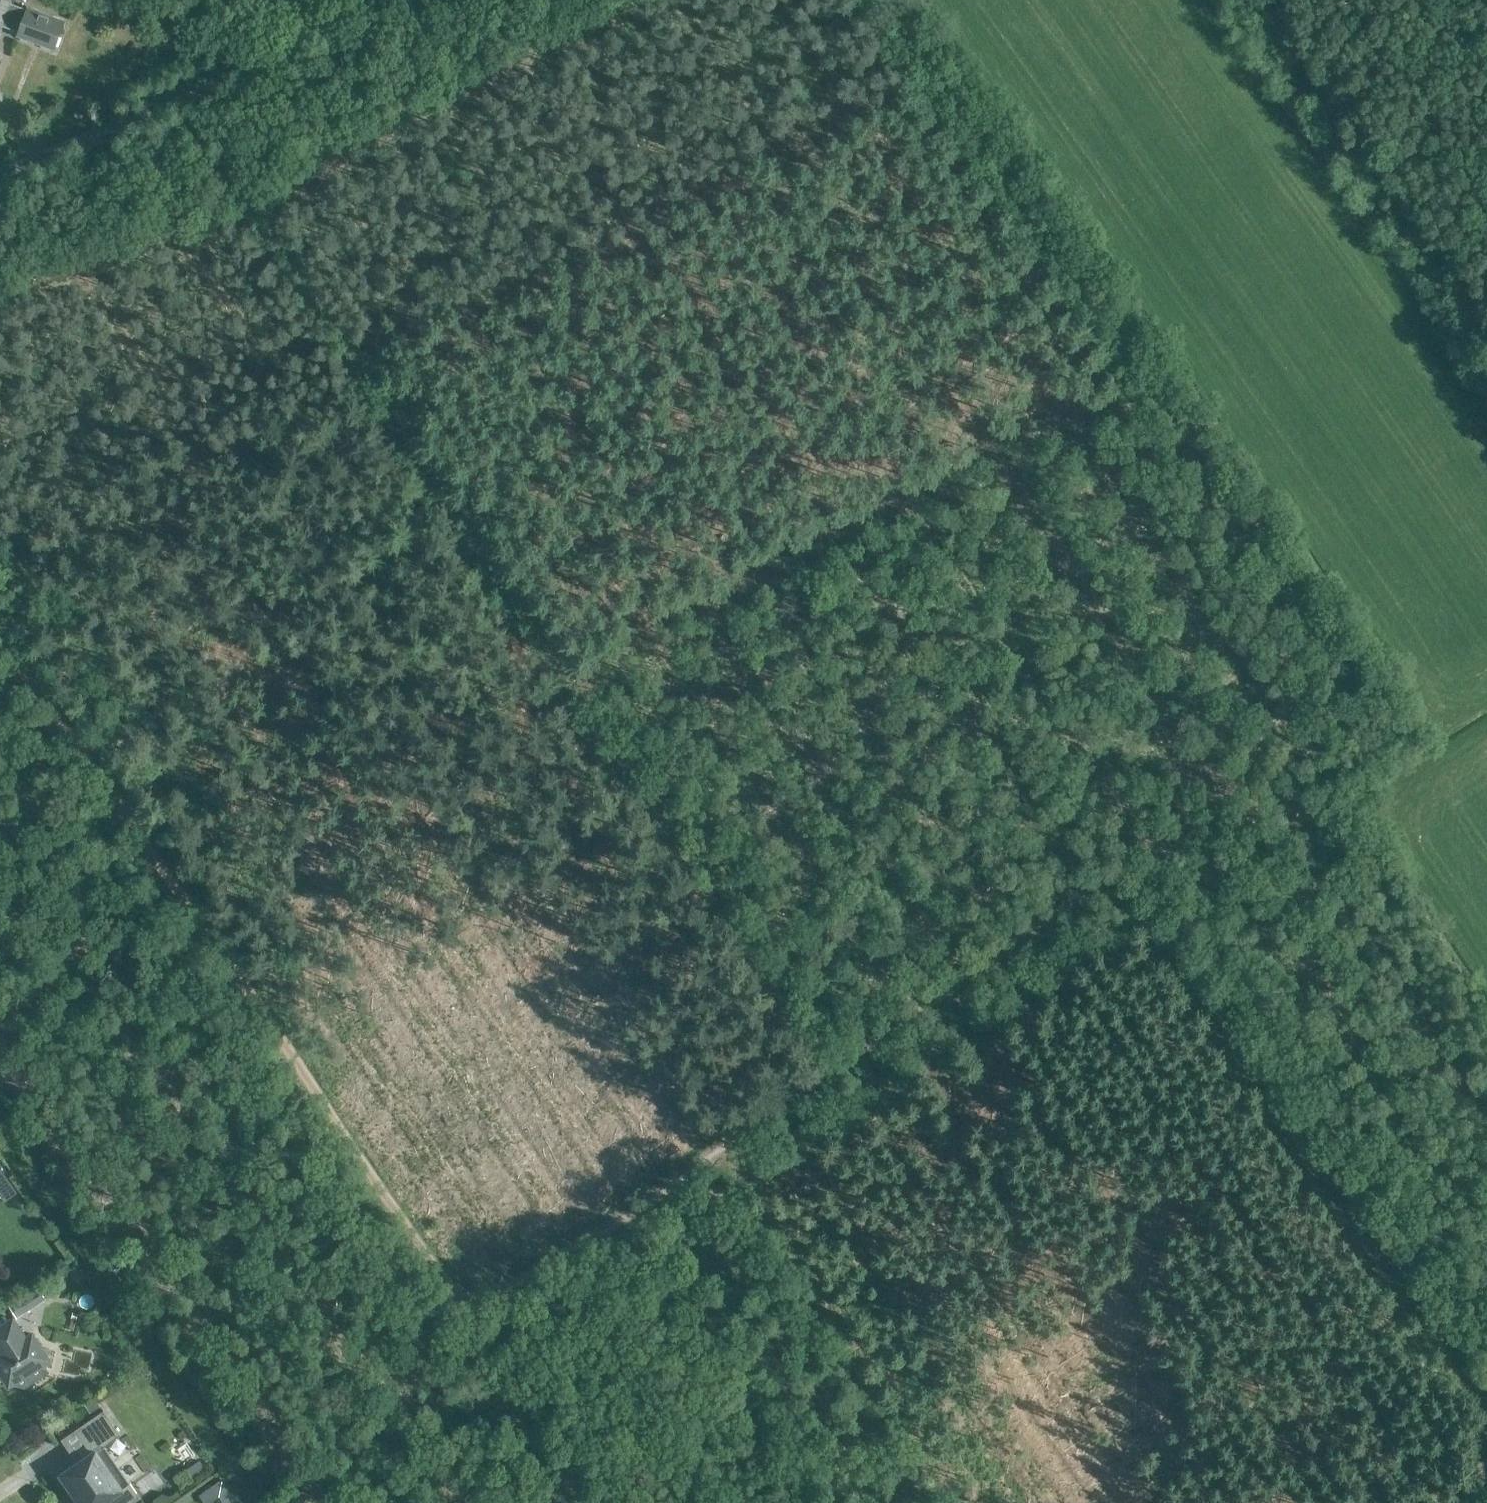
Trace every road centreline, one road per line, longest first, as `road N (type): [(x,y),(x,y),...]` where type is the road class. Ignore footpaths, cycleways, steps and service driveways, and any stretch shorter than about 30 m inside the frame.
road 1 (unclassified): [(0,183),(162,111),(376,0)]

